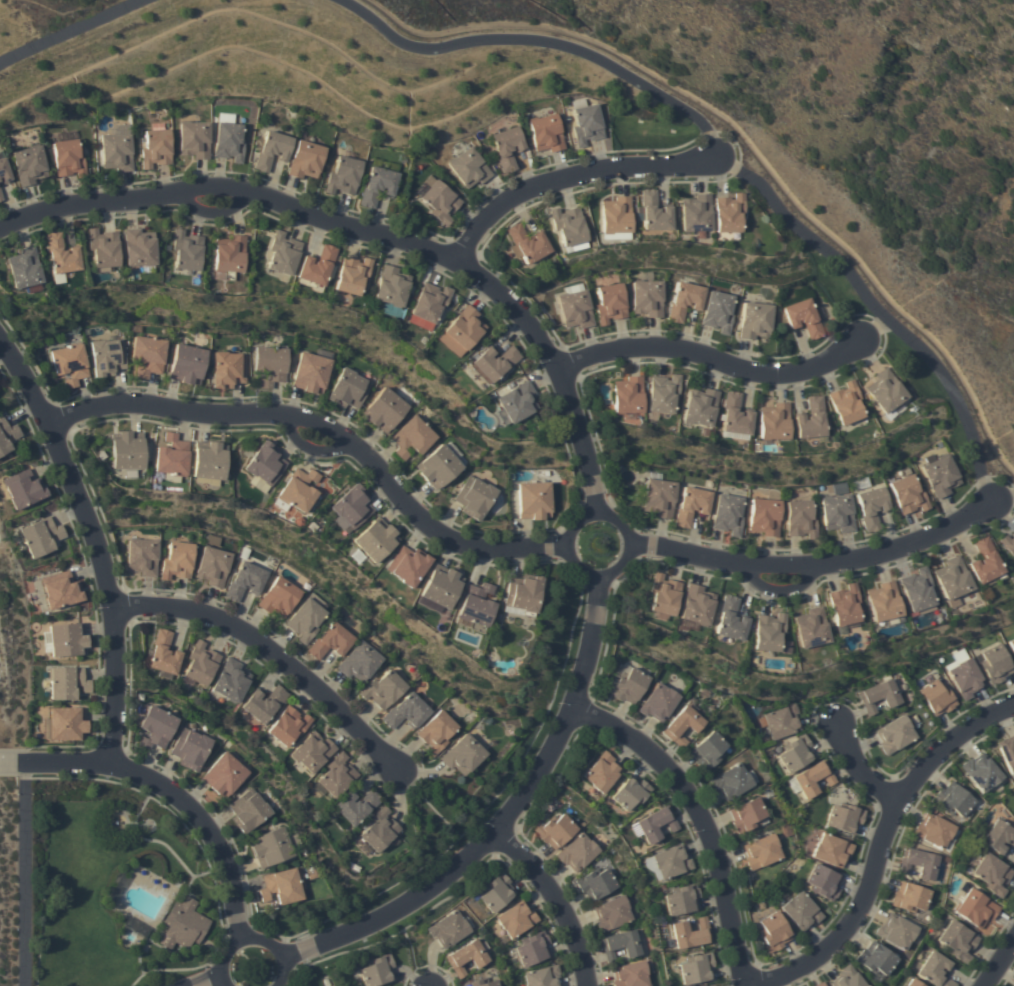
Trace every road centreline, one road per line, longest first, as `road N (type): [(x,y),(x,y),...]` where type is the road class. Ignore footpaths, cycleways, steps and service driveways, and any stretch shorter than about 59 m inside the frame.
road 1 (residential): [(606,515),(559,366),(510,304),(457,258),(245,195),(59,204),(0,220)]
road 2 (residential): [(44,425),(125,401),(211,414),(271,411),(375,460),(436,540),(478,550),(572,544)]
road 3 (residential): [(605,577),(572,710),(495,834),(432,886),(369,922),(276,957)]
road 4 (residential): [(0,358),(44,425),(84,516),(111,607),(102,764)]
road 5 (residential): [(747,985),(811,965),(839,940),(859,912),(893,802),(930,756),(1013,704)]
road 6 (residential): [(996,499),(863,556),(795,569),(634,544)]
road 7 (residential): [(572,710),(636,741),(710,830),(741,985)]
road 8 (residential): [(111,607),(173,607),(256,639),(387,769)]
road 9 (residential): [(232,940),(214,863),(166,801),(102,764),(12,763)]
road 10 (residential): [(559,366),(620,348),(676,349),(733,370),(808,373),(857,343)]
road 11 (residential): [(457,258),(489,215),(523,194),(598,169),(673,167),(712,154)]
road 12 (residential): [(634,544),(626,525),(595,516),(575,532),(573,556),(586,572),(605,577),(627,565),(634,544)]
road 13 (residential): [(587,985),(574,937),(547,892),(495,834)]
road 14 (residential): [(274,985),(276,957),(262,941),(242,937),(217,954),(218,985)]

